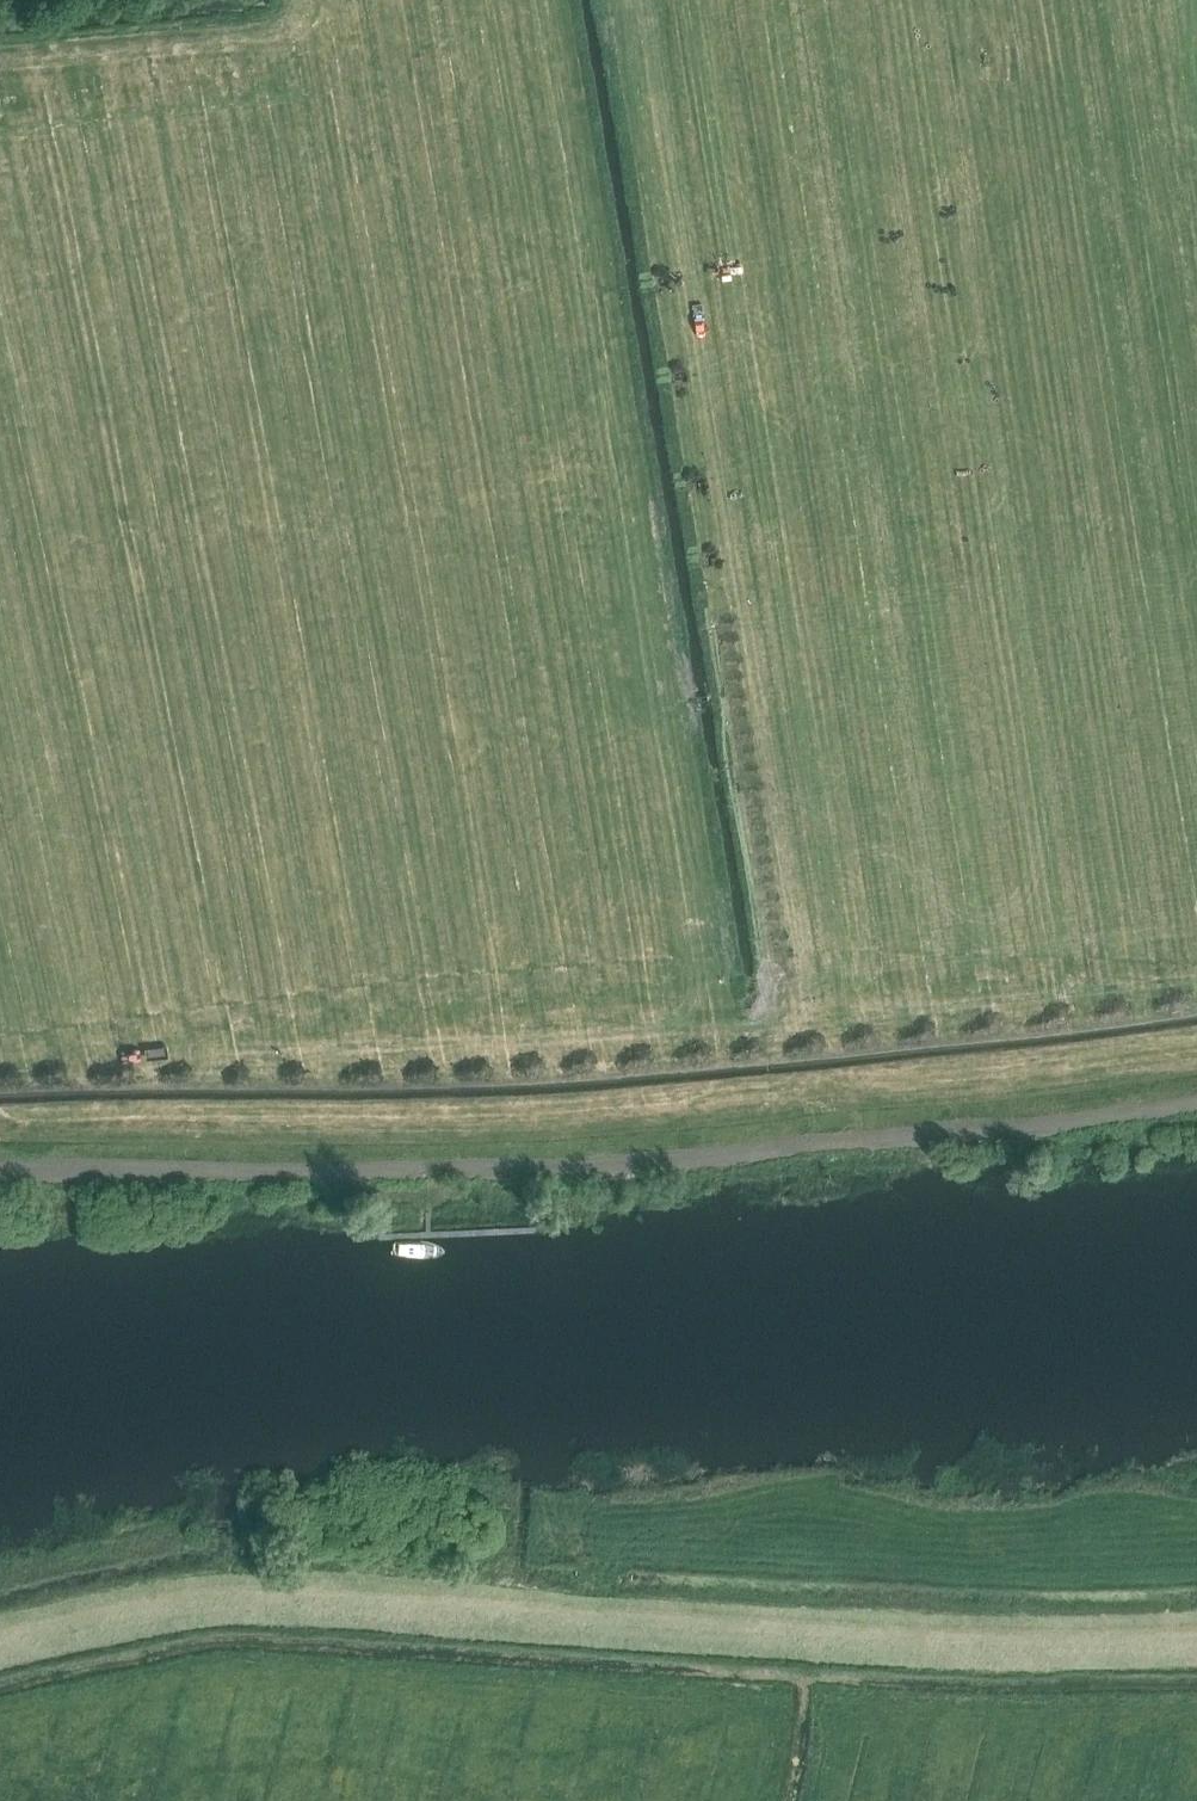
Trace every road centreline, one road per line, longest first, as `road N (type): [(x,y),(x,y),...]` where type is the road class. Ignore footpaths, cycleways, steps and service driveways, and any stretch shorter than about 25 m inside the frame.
road 1 (track): [(0,1632),(214,1588),(273,1585),(897,1627),(1196,1627)]

